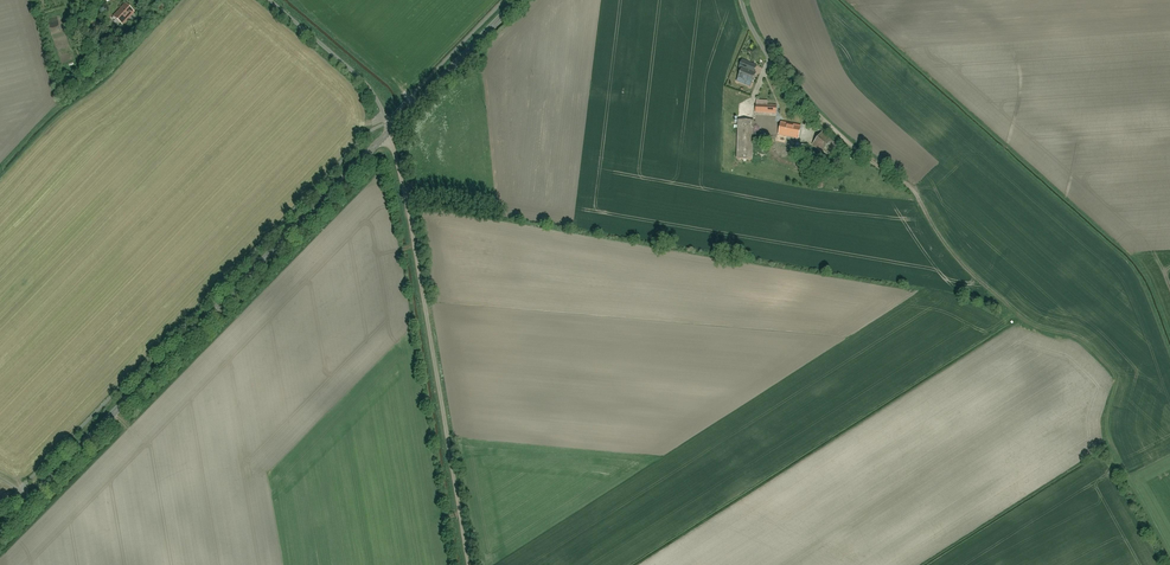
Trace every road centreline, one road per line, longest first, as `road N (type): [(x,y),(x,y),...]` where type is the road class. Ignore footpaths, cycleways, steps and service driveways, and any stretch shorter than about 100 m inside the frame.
road 1 (tertiary): [(389,133),(32,499)]
road 2 (residential): [(468,564),(389,133)]
road 3 (tertiary): [(520,0),(389,133)]
road 4 (residential): [(389,133),(360,78),(268,0)]

